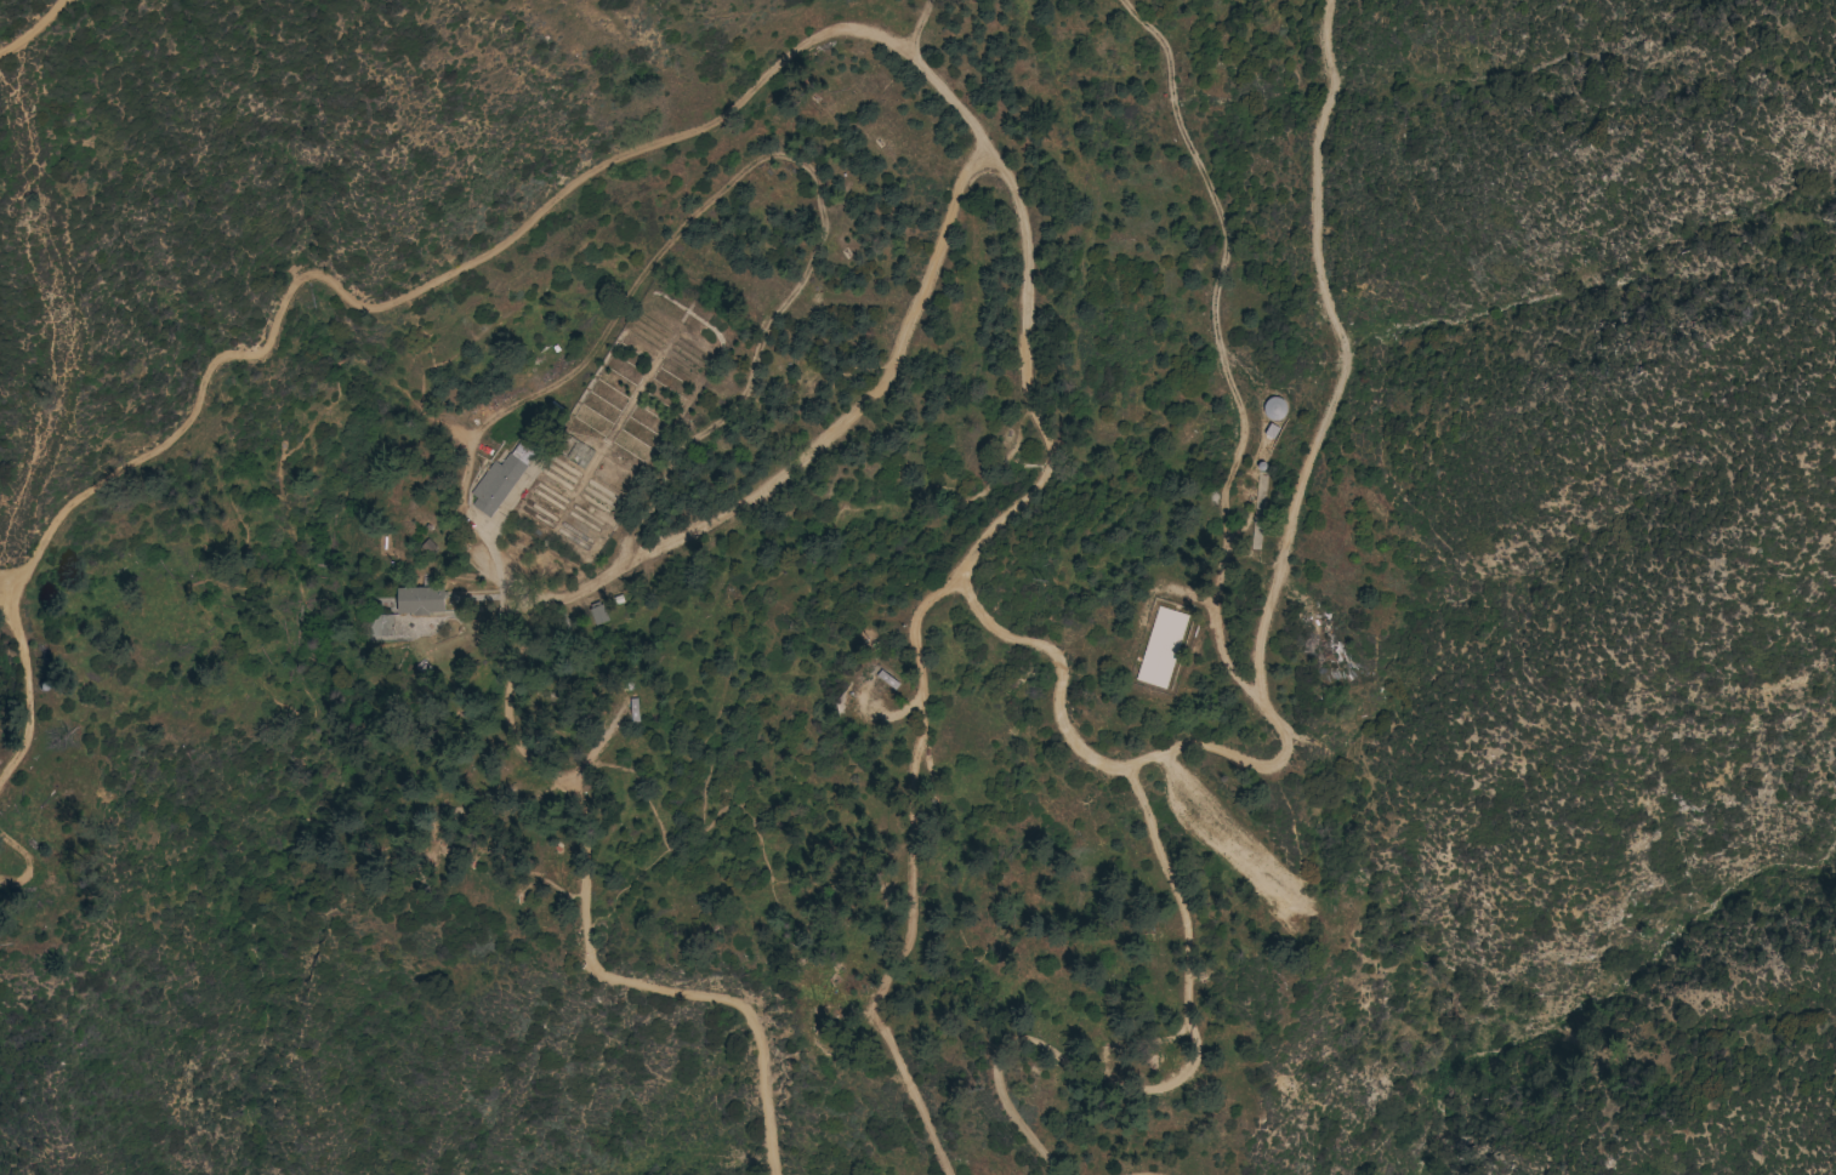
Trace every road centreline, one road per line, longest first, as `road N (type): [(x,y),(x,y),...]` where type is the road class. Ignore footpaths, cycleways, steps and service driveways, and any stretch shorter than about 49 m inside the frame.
road 1 (track): [(1336,0),(1325,33),(1338,102),(1319,137),(1318,275),(1343,364),(1262,654),(1262,698),(1286,740),(1288,759),(1267,771),(1213,748),(1173,749),(1121,768),(1102,759),(1080,747),(1063,723),(1064,669),(1055,652),(995,632),(961,586),(1002,523),(1047,479),(1051,450),(1028,409),(1030,258),(1016,192),(987,164),(964,178),(894,382),(864,421),(764,502),(603,575),(525,632),(508,735),(568,788),(591,962),(613,981),(724,1000),(760,1026),(777,1174)]
road 2 (track): [(987,164),(957,108),(908,55),(841,29),(802,46),(729,112),(584,179),(524,234),(424,292),(386,309),(356,306),(326,279),(302,278),(267,357),(217,360),(191,422),(157,454),(68,503),(7,588),(23,655),(27,738),(0,781)]
road 3 (track): [(1343,364),(1393,415),(1381,551),(1416,593),(1462,612),(1477,632),(1504,732),(1550,755),(1665,764),(1747,751),(1835,720)]
road 4 (track): [(1262,698),(1233,672),(1213,632),(1227,507),(1246,429),(1215,321),(1237,229),(1172,105),(1166,53),(1127,0)]
road 5 (track): [(1060,1174),(1008,1107),(995,1071),(1002,1049),(1029,1040),(1130,1089),(1181,1084),(1199,1054),(1187,916),(1149,811),(1121,768)]
road 6 (track): [(961,586),(917,621),(926,726),(906,771),(915,923),(876,1003),(948,1174)]

